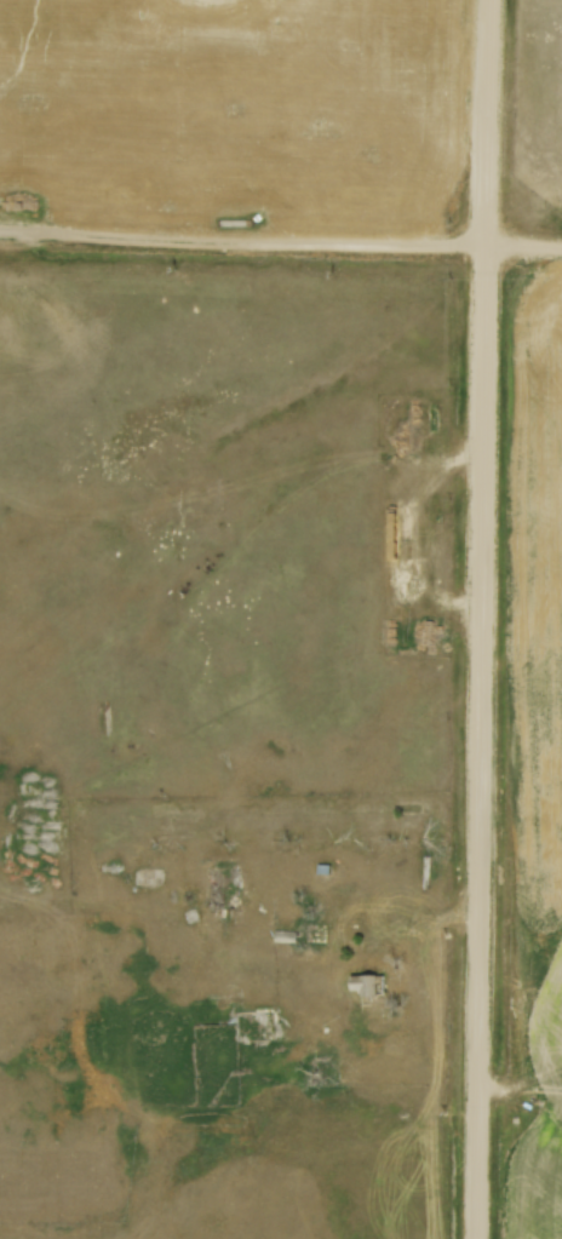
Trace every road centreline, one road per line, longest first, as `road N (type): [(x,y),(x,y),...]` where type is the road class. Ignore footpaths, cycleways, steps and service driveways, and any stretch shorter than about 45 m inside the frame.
road 1 (residential): [(481,1238),(492,0)]
road 2 (residential): [(0,240),(561,250)]

